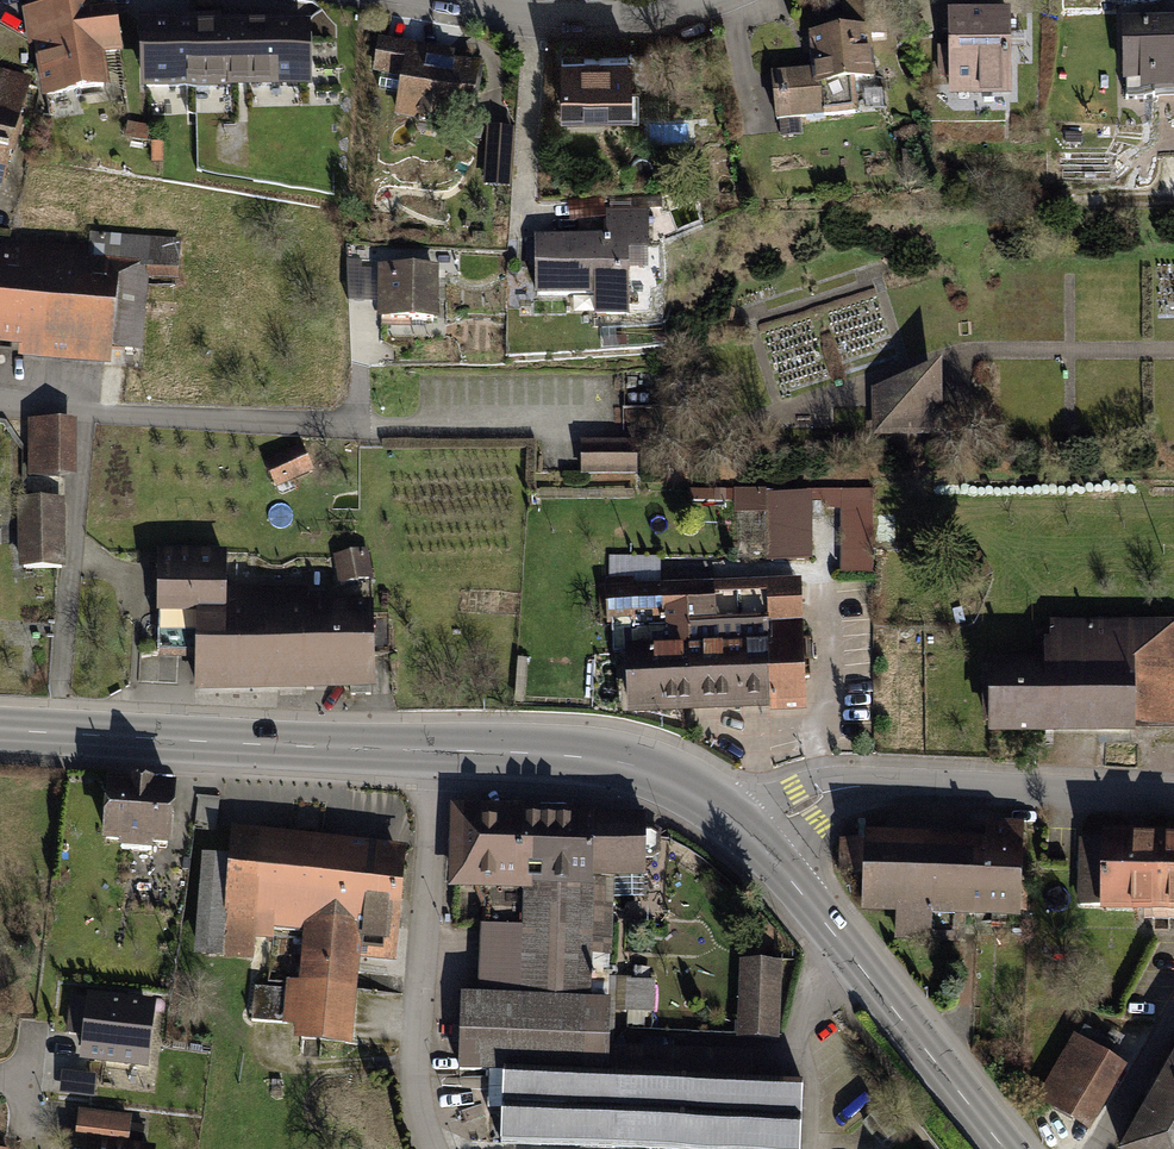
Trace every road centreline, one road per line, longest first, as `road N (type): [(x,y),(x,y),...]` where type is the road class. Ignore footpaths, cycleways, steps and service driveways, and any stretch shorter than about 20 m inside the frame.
road 1 (residential): [(0,405),(84,420),(368,424),(587,415)]
road 2 (primary): [(0,732),(435,750)]
road 3 (unclassified): [(754,832),(844,789),(1173,796)]
road 4 (primary): [(754,832),(1008,1148)]
road 5 (residential): [(435,750),(416,1048),(417,1107),(432,1148)]
road 6 (primary): [(435,750),(639,767),(754,832)]
road 7 (residential): [(441,0),(523,14),(635,14),(677,0)]
road 8 (residential): [(1101,1148),(1173,1019)]

